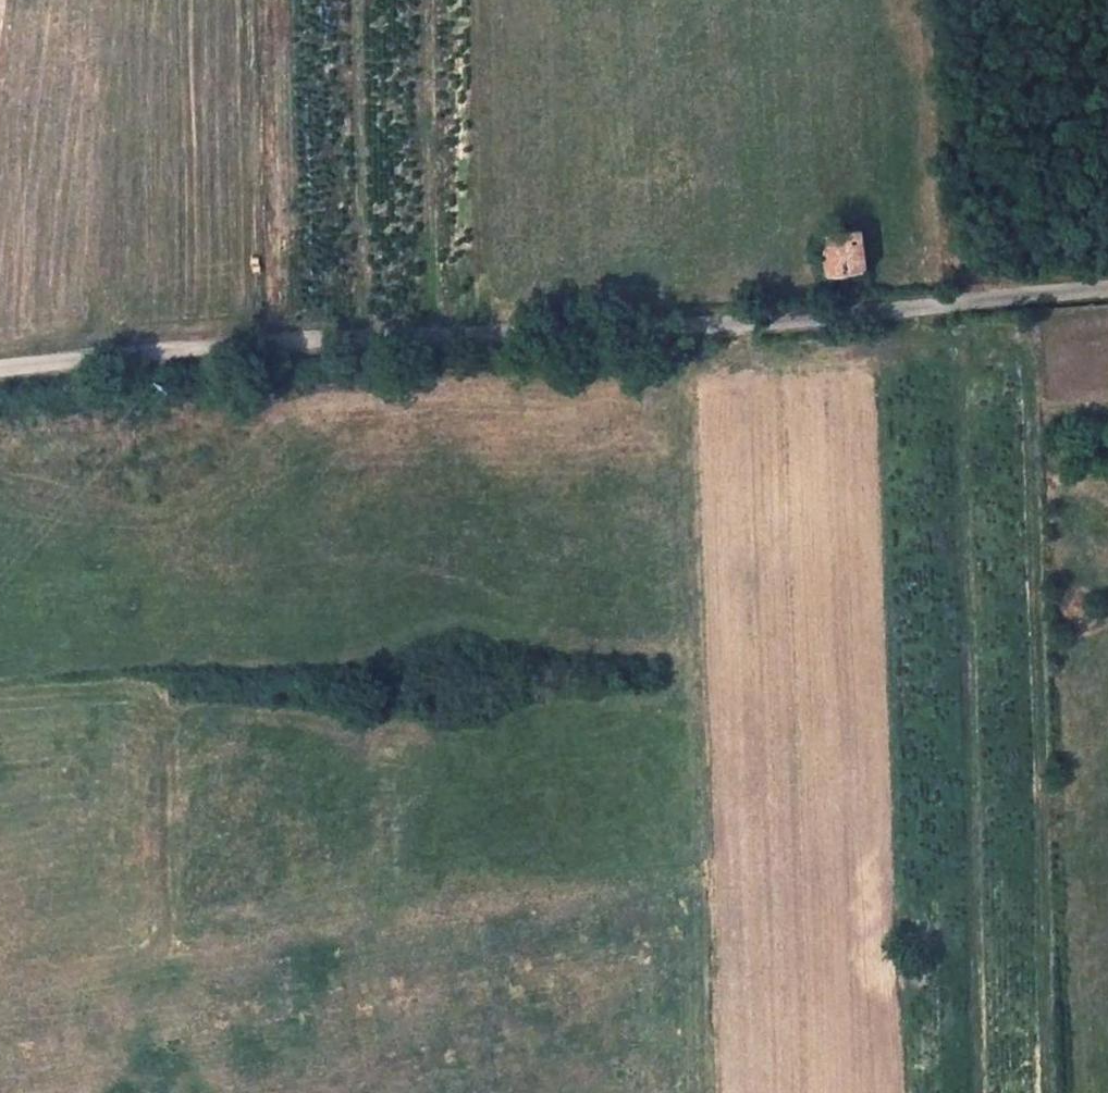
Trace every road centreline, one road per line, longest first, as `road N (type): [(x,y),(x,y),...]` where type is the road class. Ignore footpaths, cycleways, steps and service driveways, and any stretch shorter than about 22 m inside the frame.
road 1 (residential): [(1107,292),(0,368)]

